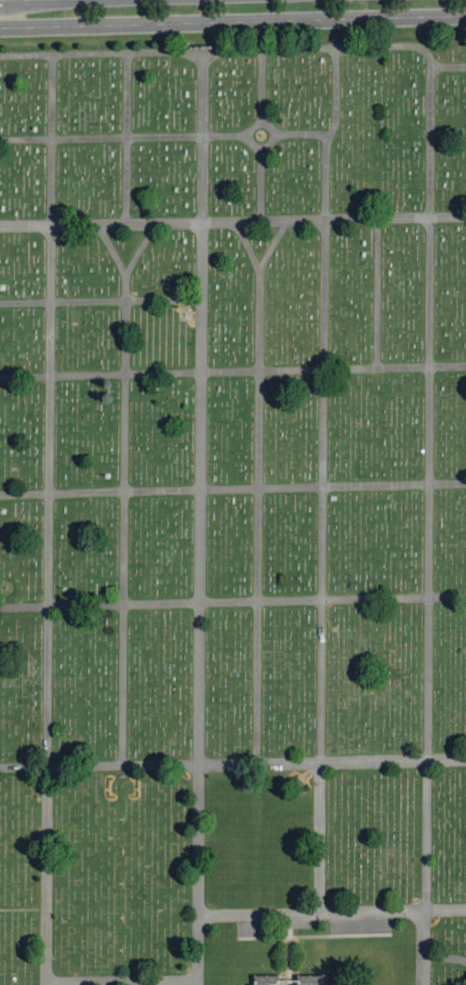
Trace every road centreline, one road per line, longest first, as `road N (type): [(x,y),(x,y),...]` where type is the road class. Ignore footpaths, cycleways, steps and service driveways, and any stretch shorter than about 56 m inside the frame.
road 1 (secondary): [(361,5),(0,14)]

